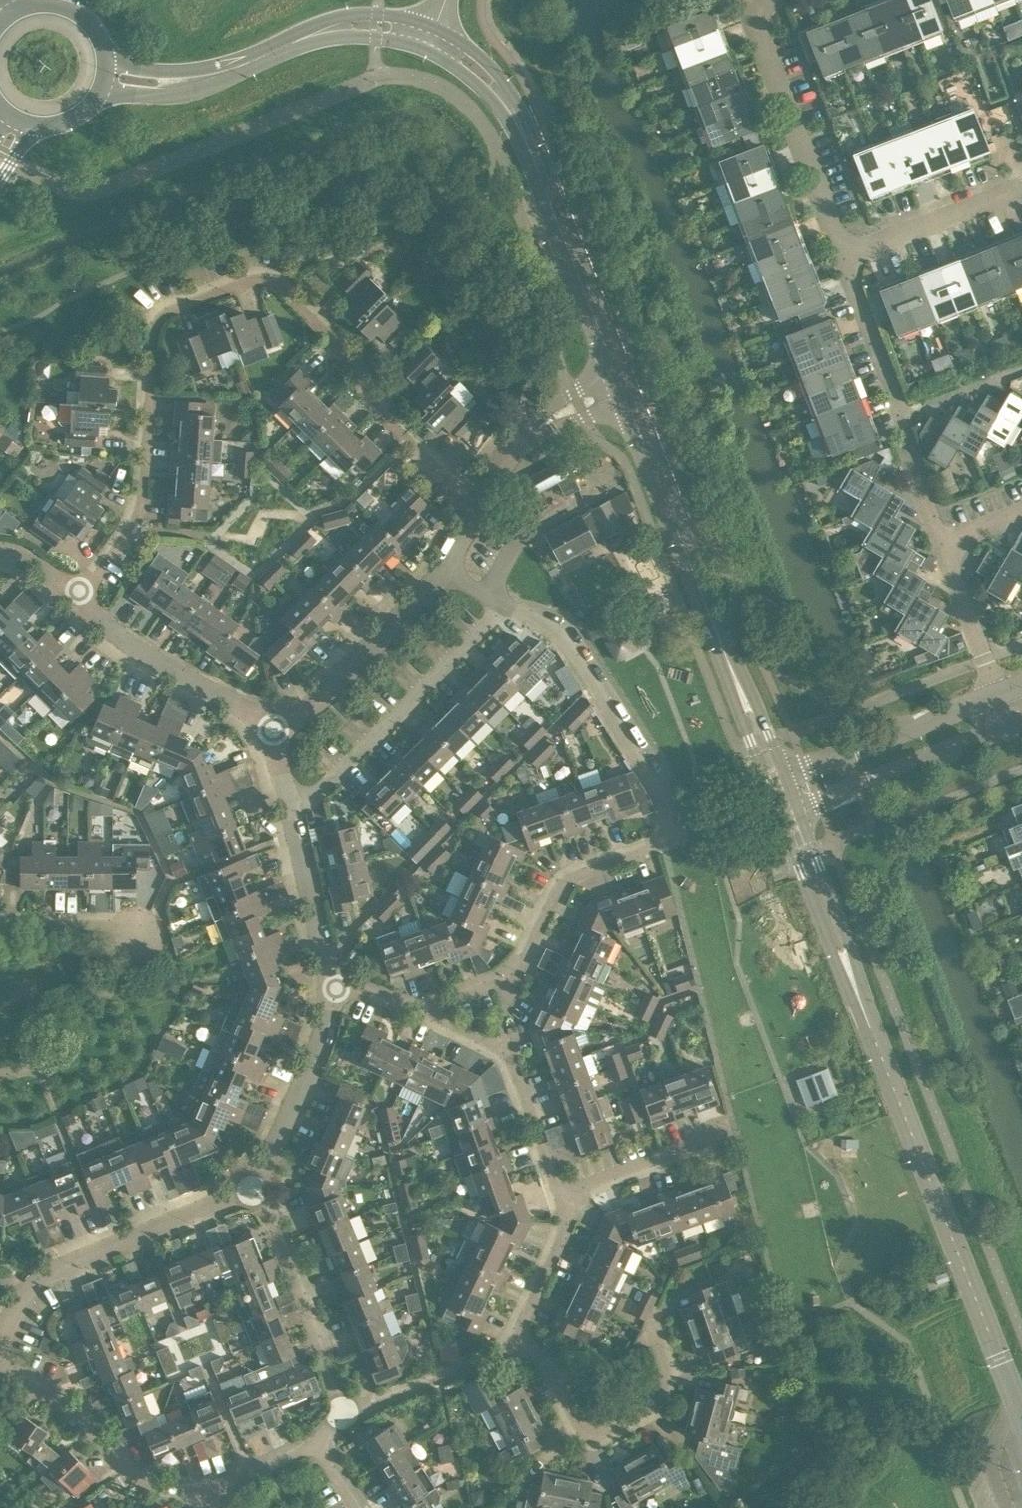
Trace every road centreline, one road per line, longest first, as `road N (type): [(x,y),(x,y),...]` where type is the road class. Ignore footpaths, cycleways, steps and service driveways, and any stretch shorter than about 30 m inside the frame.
road 1 (residential): [(77,596),(139,507),(160,318),(247,281),(276,284),(325,334),(370,403),(474,505)]
road 2 (residential): [(411,1012),(513,973),(558,887),(669,842),(672,830),(550,630),(504,604)]
road 3 (tertiary): [(621,395),(542,178),(501,92),(428,36)]
road 4 (tertiary): [(1021,1420),(872,1033)]
road 5 (tertiary): [(428,36),(348,25),(186,81),(102,76)]
road 6 (residential): [(0,1339),(15,1299),(36,1277),(250,1188)]
road 7 (residential): [(288,807),(321,790),(504,604)]
road 8 (residential): [(508,1342),(545,1365),(576,1430),(603,1435),(658,1408),(669,1384),(653,1322)]
road 9 (tertiary): [(731,666),(621,395)]
road 10 (residential): [(842,256),(756,27),(765,0)]
road 11 (residential): [(556,1195),(505,1050),(411,1012)]
road 12 (tertiary): [(772,799),(872,1033)]
road 13 (residential): [(0,1365),(47,1385),(136,1470),(173,1485),(208,1486)]
road 14 (residential): [(341,1414),(308,1313),(250,1188)]
road 15 (residential): [(77,596),(120,638),(272,733)]
road 16 (tertiary): [(872,1033),(851,947),(797,808)]
road 17 (residential): [(272,733),(319,698),(443,571)]
road 18 (residential): [(797,808),(1010,725)]
road 19 (residential): [(998,693),(786,777)]
road 20 (residential): [(998,693),(917,481)]
road 21 (residential): [(250,1188),(298,1096),(330,985)]
road 22 (residential): [(474,505),(515,443),(579,404),(621,395)]
road 23 (residential): [(842,256),(1021,186)]
road 24 (residential): [(341,1414),(491,1357),(508,1342)]
road 25 (residential): [(330,985),(288,807)]
road 26 (residential): [(556,1195),(720,1137)]
road 27 (residential): [(508,1342),(564,1224),(556,1195)]
road 28 (primary): [(102,76),(93,27),(69,9),(30,5),(0,24)]
road 29 (residential): [(147,929),(0,925)]
road 30 (tertiary): [(731,666),(772,799)]
road 31 (residential): [(890,385),(842,256)]
road 32 (tertiary): [(786,777),(731,666)]

